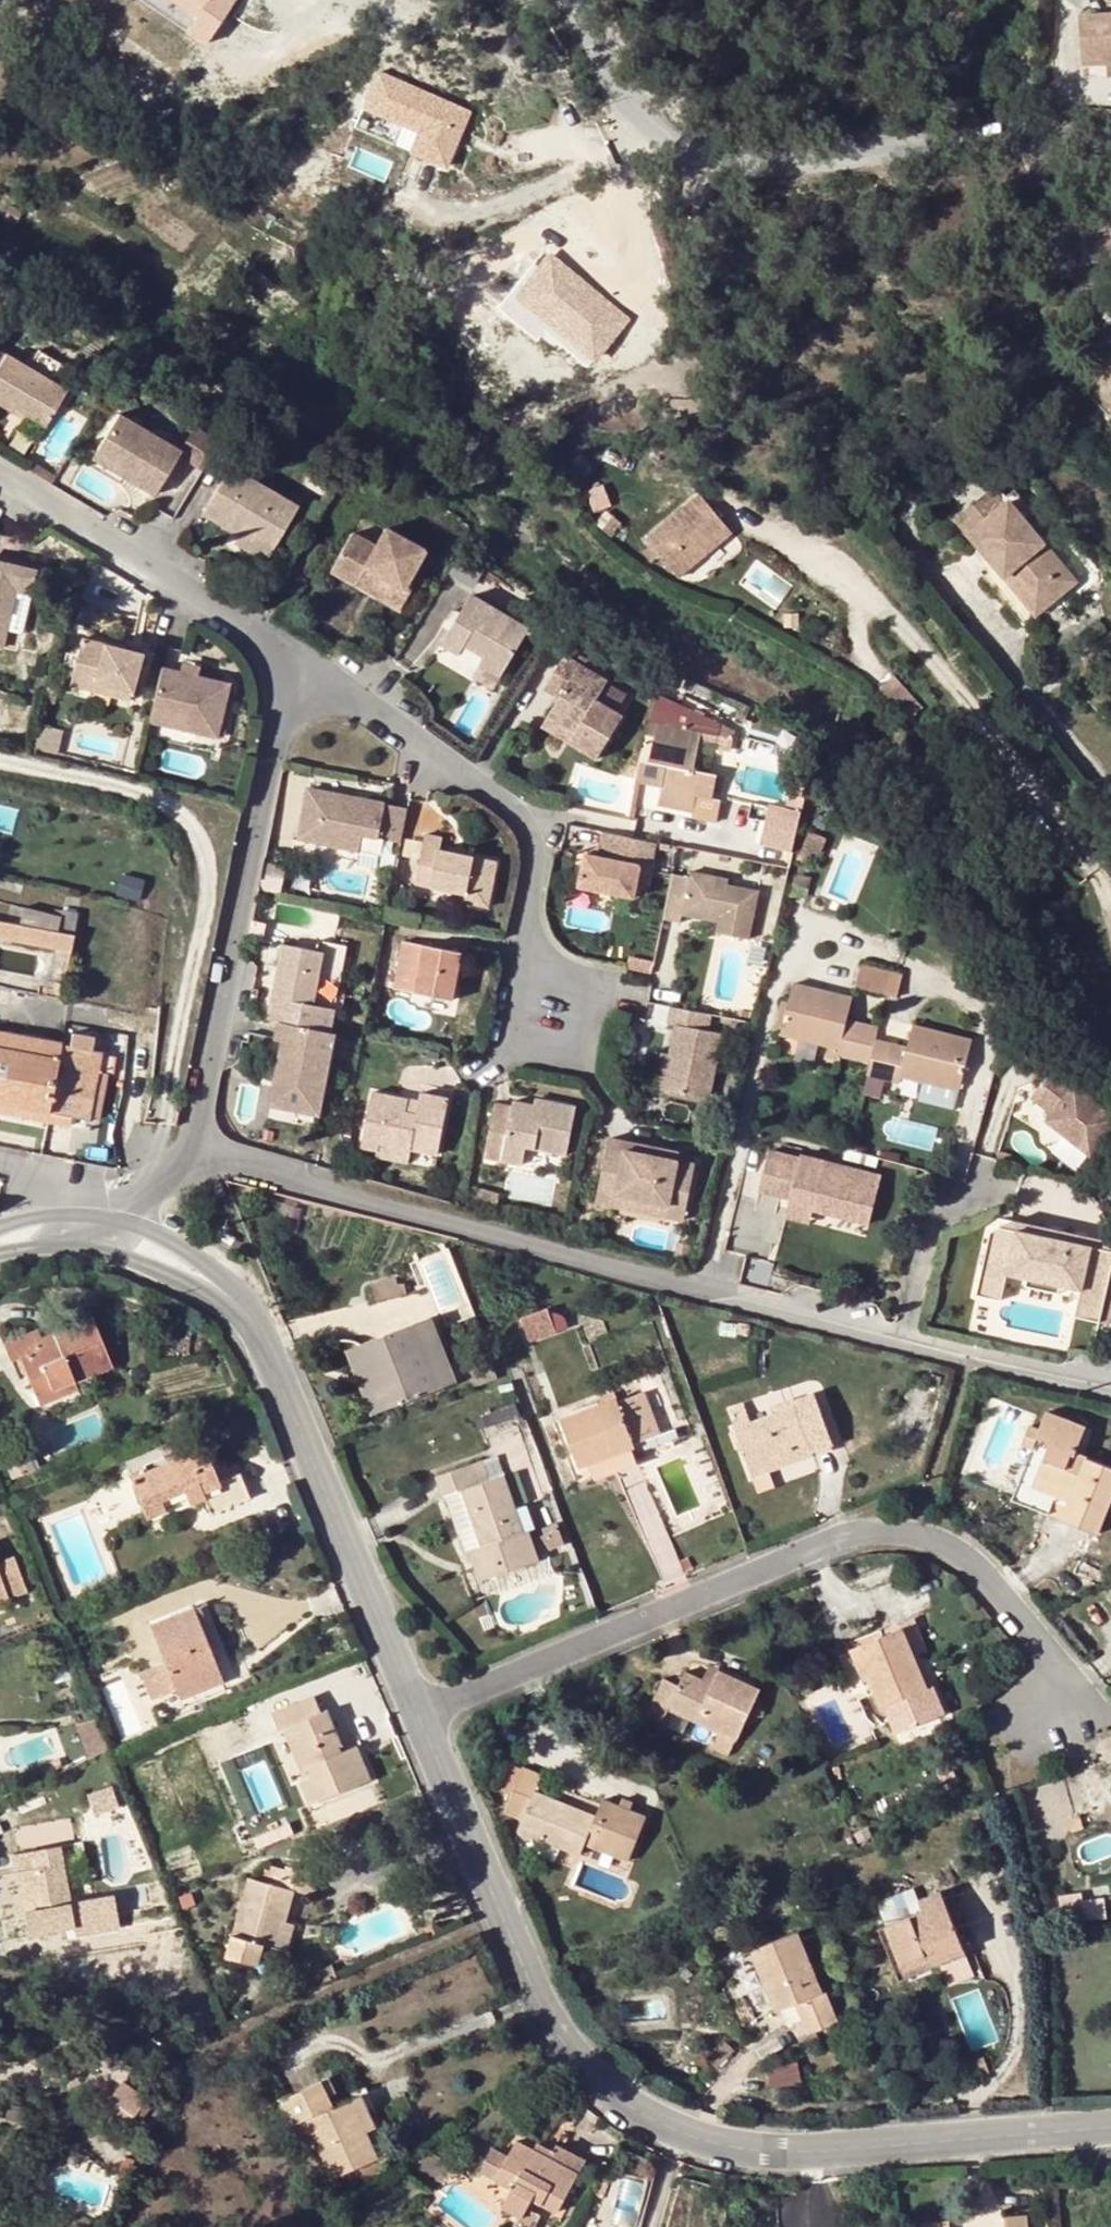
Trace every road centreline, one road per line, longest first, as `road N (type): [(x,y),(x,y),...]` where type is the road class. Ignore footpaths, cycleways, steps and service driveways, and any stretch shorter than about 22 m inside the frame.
road 1 (residential): [(1110,2124),(738,2151),(683,2133),(590,2074),(551,2030),(252,1323)]
road 2 (residential): [(1110,1389),(230,1162),(193,1164)]
road 3 (residential): [(0,471),(288,657),(193,1164)]
road 4 (unclassified): [(1110,129),(1007,132),(818,163),(735,164),(664,130),(616,78),(570,0)]
road 5 (residential): [(155,1188),(203,916),(207,874),(192,829),(166,801),(0,758)]
road 6 (residential): [(252,1323),(210,1268),(119,1220)]
road 7 (residential): [(103,1252),(175,1277),(252,1323)]
road 8 (residential): [(119,1220),(49,1217),(0,1231)]

